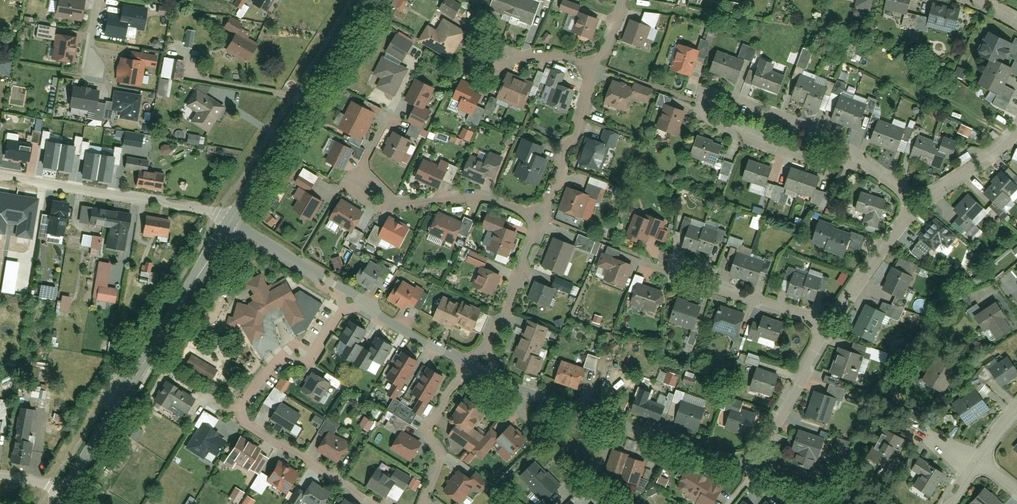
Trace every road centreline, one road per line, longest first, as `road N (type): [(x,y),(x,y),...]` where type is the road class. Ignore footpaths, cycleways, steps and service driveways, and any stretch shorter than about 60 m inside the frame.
road 1 (tertiary): [(69,489),(231,221)]
road 2 (residential): [(475,366),(518,393),(754,468)]
road 3 (residential): [(864,163),(817,131),(727,93),(704,104),(718,125),(782,153)]
road 4 (tertiary): [(231,221),(366,0)]
road 5 (residential): [(231,221),(0,175)]
road 6 (residential): [(543,221),(490,199),(393,207),(357,185)]
road 7 (residential): [(754,468),(836,324)]
road 8 (residential): [(235,414),(374,503)]
road 9 (residential): [(543,221),(475,366)]
road 10 (residential): [(475,366),(430,421),(444,458),(424,503)]
road 11 (residential): [(600,73),(543,221)]
road 12 (residential): [(344,307),(316,350),(273,369),(235,414)]
road 13 (residential): [(836,324),(921,210)]
road 14 (residential): [(836,324),(713,280)]
road 15 (residential): [(231,221),(343,288)]
road 16 (residential): [(367,302),(475,366)]
road 17 (residential): [(921,210),(1016,132)]

